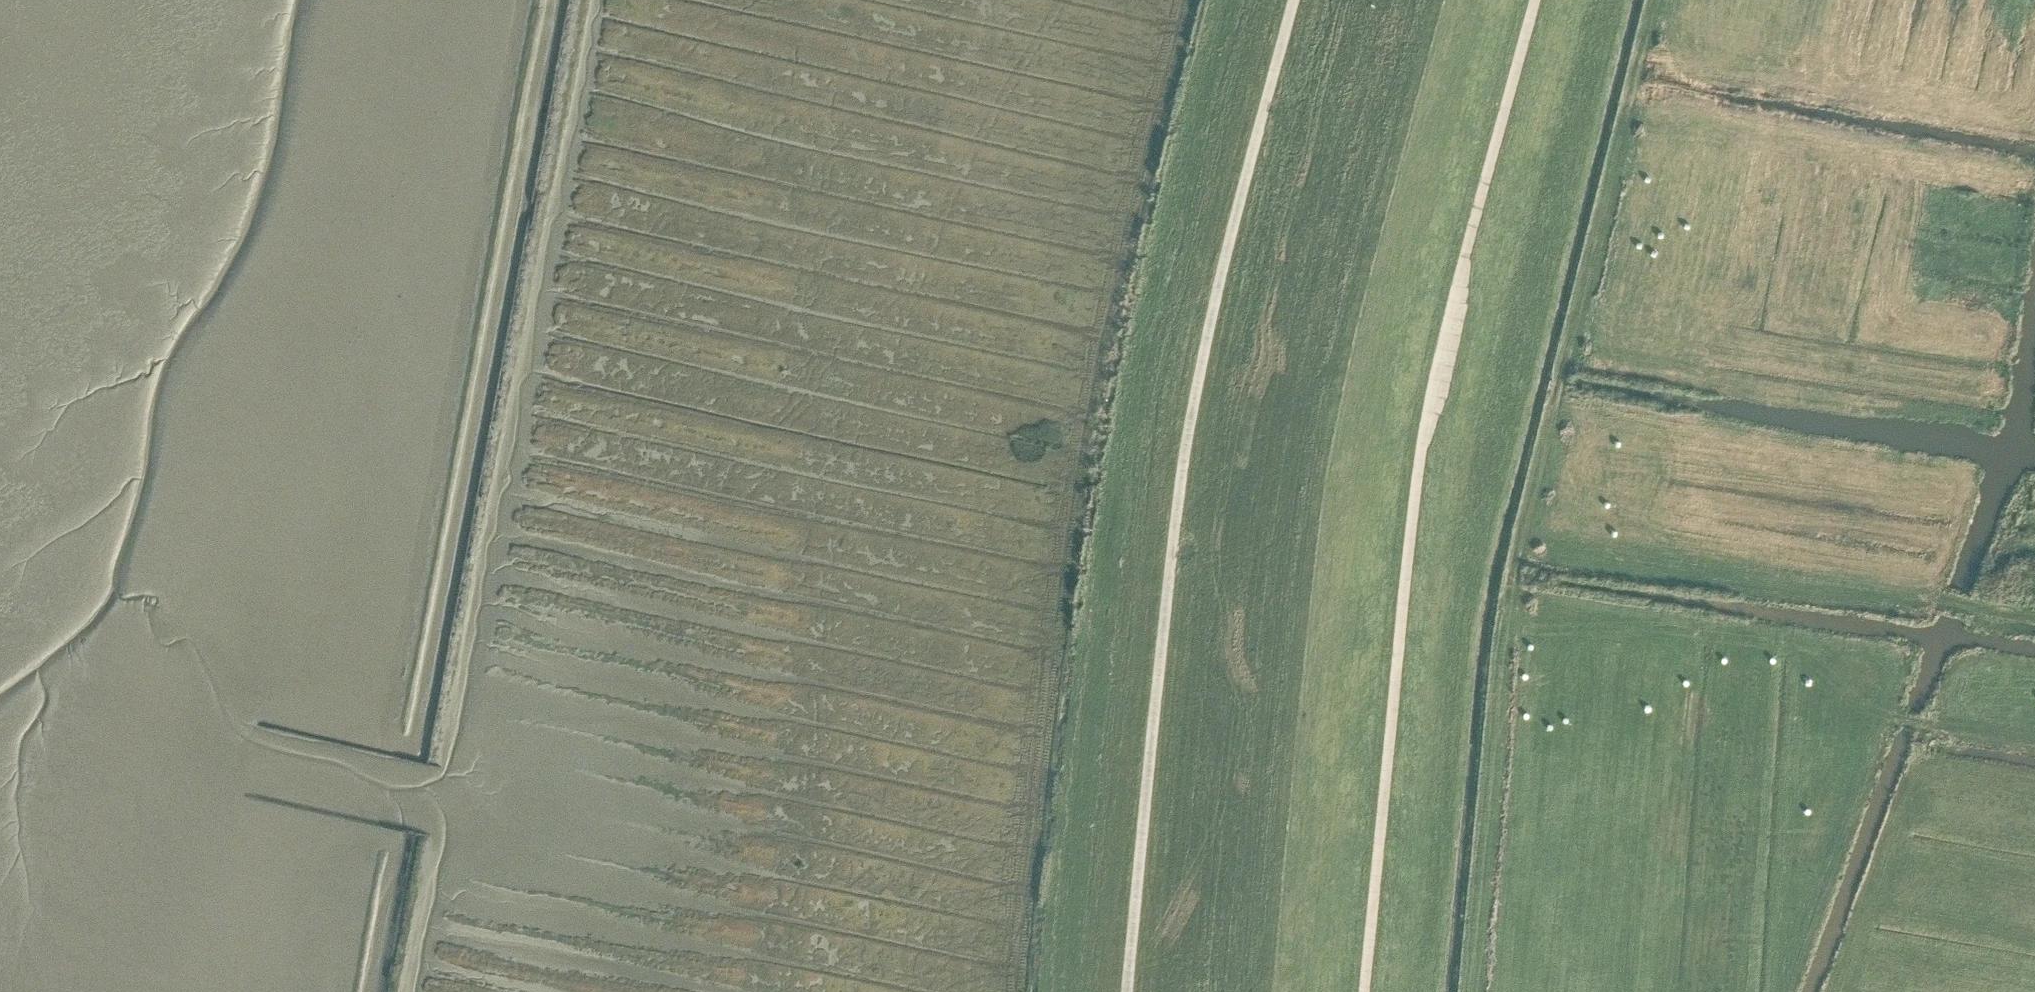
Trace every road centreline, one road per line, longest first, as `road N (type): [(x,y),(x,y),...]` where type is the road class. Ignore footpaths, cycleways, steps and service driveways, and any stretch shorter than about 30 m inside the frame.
road 1 (track): [(1125,991),(1162,627),(1197,381),(1294,0)]

